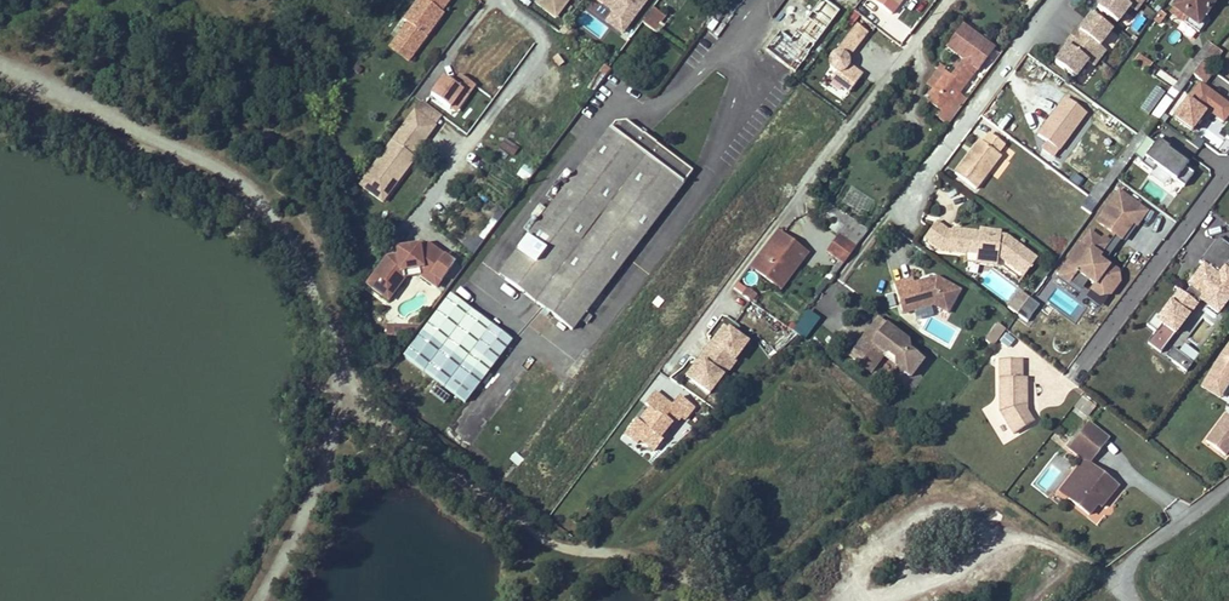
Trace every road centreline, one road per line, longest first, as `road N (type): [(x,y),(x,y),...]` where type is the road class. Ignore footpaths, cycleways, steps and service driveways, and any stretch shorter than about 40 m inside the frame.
road 1 (residential): [(722,46),(648,113),(613,104),(477,281),(574,356),(716,164),(748,79)]
road 2 (residential): [(501,0),(542,40),(413,218)]
road 3 (residential): [(1060,0),(899,213)]
road 4 (residential): [(951,0),(790,211)]
road 5 (residential): [(1228,165),(1075,373)]
road 6 (residential): [(1228,485),(1121,571),(1129,600)]

